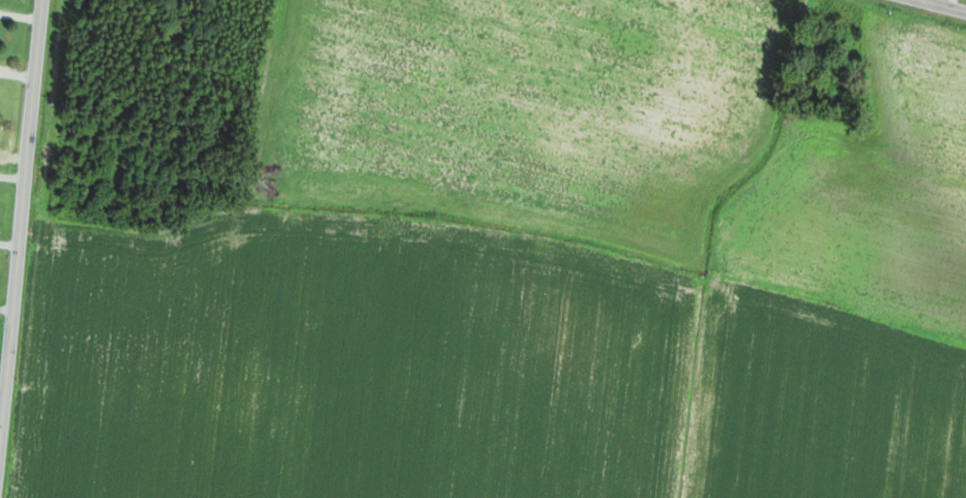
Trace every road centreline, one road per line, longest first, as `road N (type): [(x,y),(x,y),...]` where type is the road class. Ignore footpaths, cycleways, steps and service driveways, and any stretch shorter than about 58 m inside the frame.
road 1 (tertiary): [(45,0),(0,464)]

